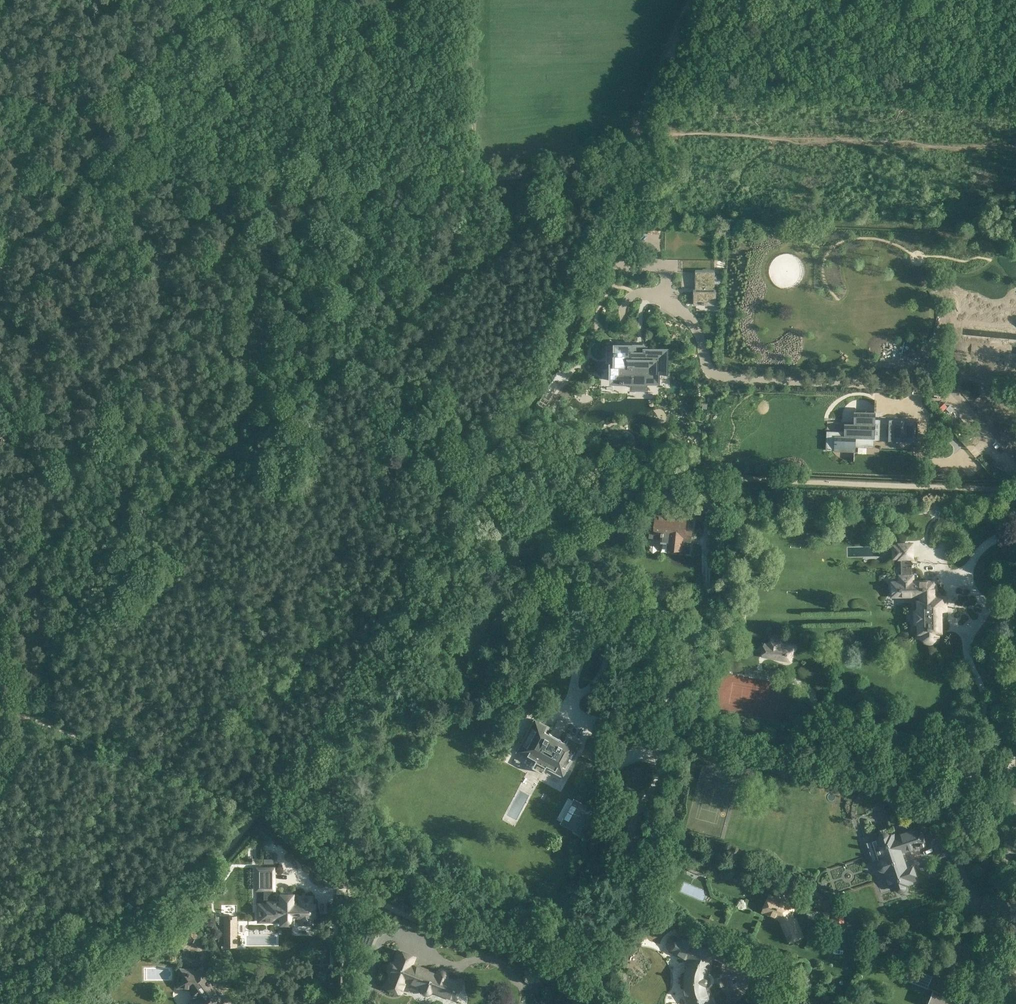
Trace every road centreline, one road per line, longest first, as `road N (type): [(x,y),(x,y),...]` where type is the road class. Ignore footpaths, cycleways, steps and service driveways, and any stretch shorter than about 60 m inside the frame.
road 1 (track): [(703,0),(659,94),(634,219),(587,273),(535,383),(494,432),(461,561),(446,590),(203,874),(86,935),(36,1003)]
road 2 (track): [(483,257),(130,525),(54,628),(18,715)]
road 3 (track): [(494,432),(574,460),(688,477),(1015,494)]
road 4 (track): [(35,119),(98,165),(310,182),(482,171)]
road 5 (residential): [(582,1003),(497,947),(349,887),(341,1003)]
road 6 (residential): [(1004,1003),(996,960),(1015,778)]
road 7 (track): [(482,171),(608,159),(653,132)]
road 8 (track): [(608,159),(483,257)]
road 9 (track): [(349,887),(251,804)]

